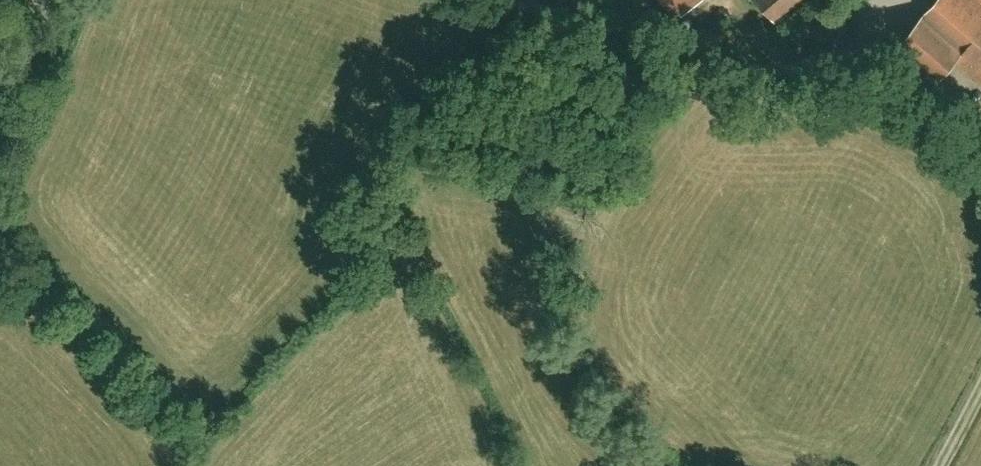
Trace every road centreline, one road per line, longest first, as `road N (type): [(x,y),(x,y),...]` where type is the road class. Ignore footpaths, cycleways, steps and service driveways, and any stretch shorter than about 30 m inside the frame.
road 1 (unclassified): [(980,146),(961,114),(884,56),(758,71),(717,68),(505,0)]

